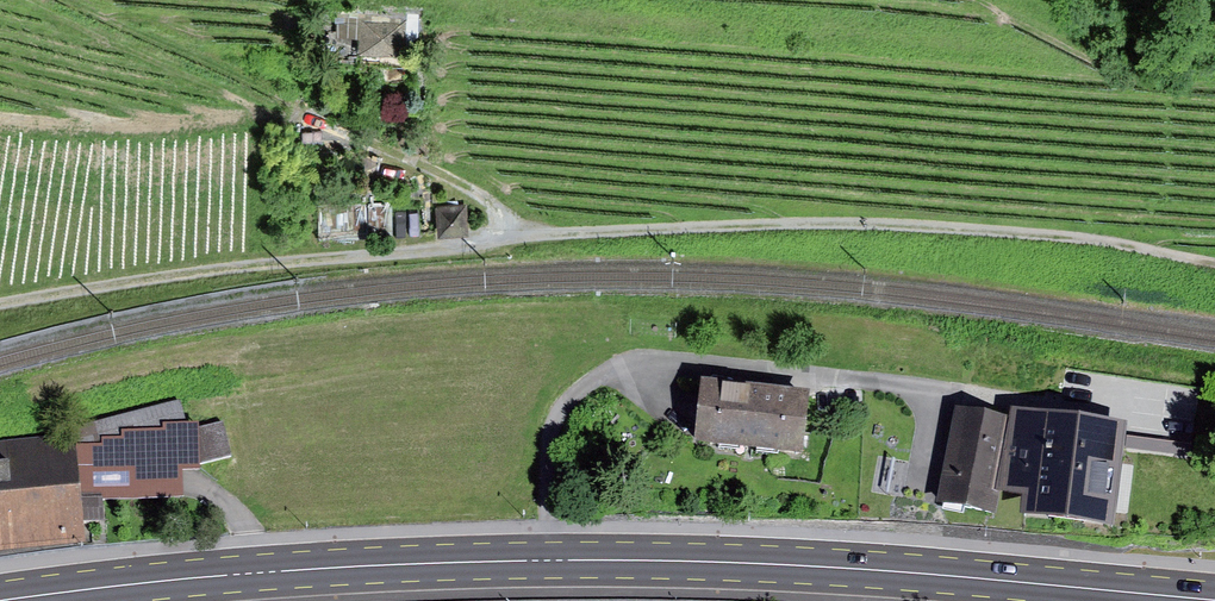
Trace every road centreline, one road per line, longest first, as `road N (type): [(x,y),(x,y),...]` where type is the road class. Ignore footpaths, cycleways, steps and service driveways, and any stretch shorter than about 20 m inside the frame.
road 1 (track): [(0,304),(165,276),(507,237),(795,224),(1094,239),(1214,264)]
road 2 (primary): [(1214,599),(812,565),(549,559),(224,575),(0,600)]
road 3 (track): [(507,237),(503,221),(468,189),(51,0)]

